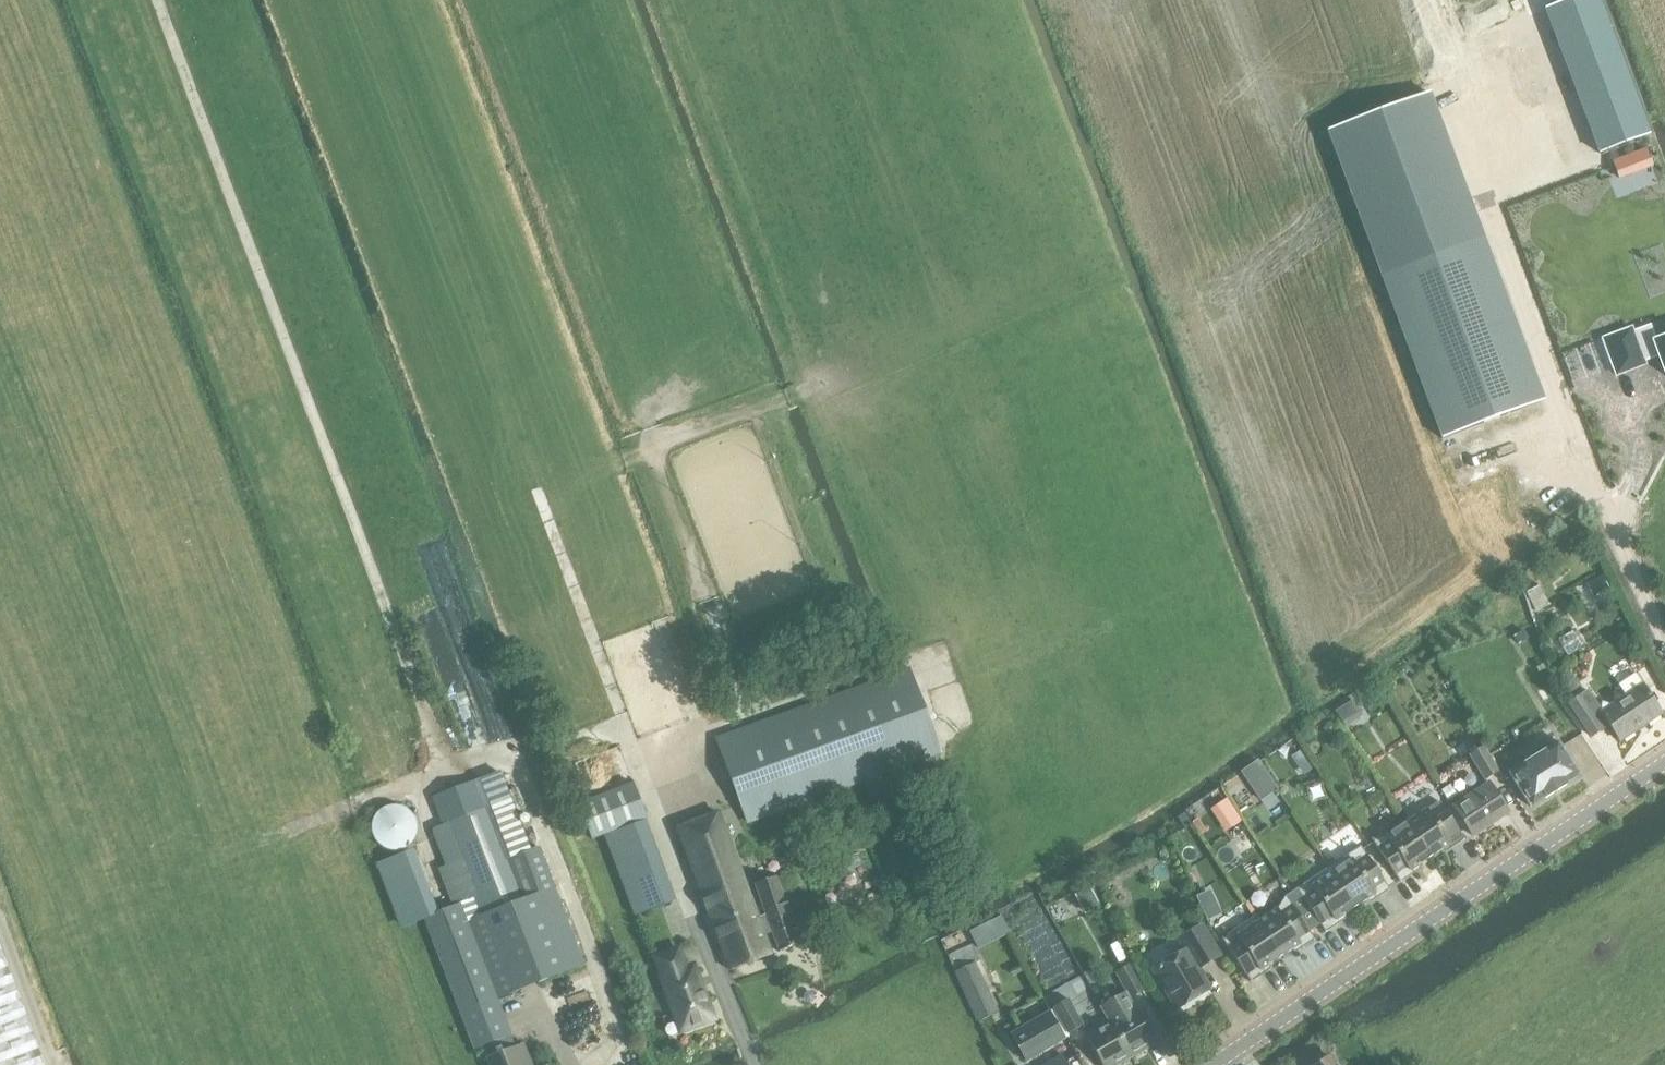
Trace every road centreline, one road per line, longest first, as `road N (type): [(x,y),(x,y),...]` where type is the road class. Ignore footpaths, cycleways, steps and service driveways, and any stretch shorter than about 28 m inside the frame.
road 1 (track): [(599,1064),(612,1014),(515,757),(450,770),(155,0)]
road 2 (track): [(758,1064),(348,0)]
road 3 (tertiary): [(1226,1064),(1664,771)]

